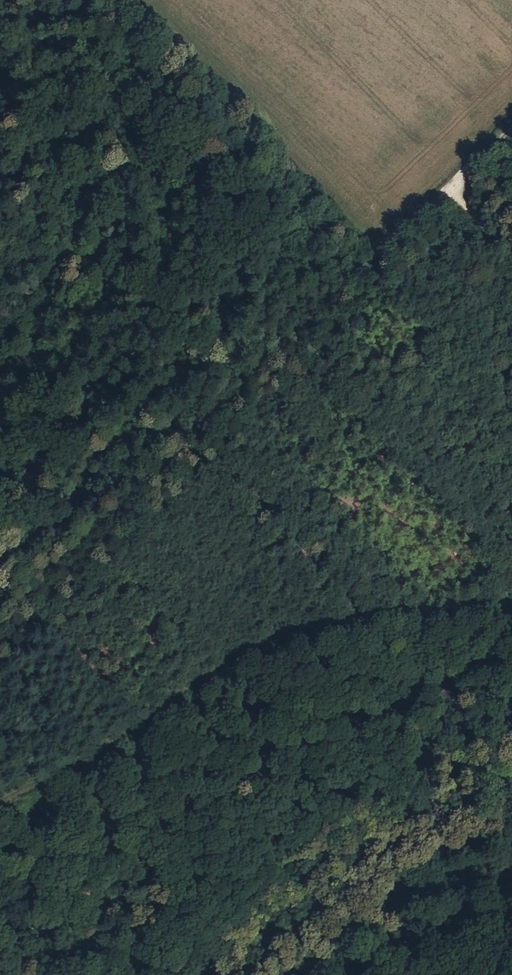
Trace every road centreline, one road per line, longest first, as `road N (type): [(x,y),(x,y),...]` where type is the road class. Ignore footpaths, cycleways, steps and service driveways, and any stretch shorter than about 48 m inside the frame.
road 1 (track): [(0,625),(511,122)]
road 2 (track): [(0,795),(252,644),(360,608),(511,601)]
road 3 (track): [(511,779),(436,795),(208,974)]

